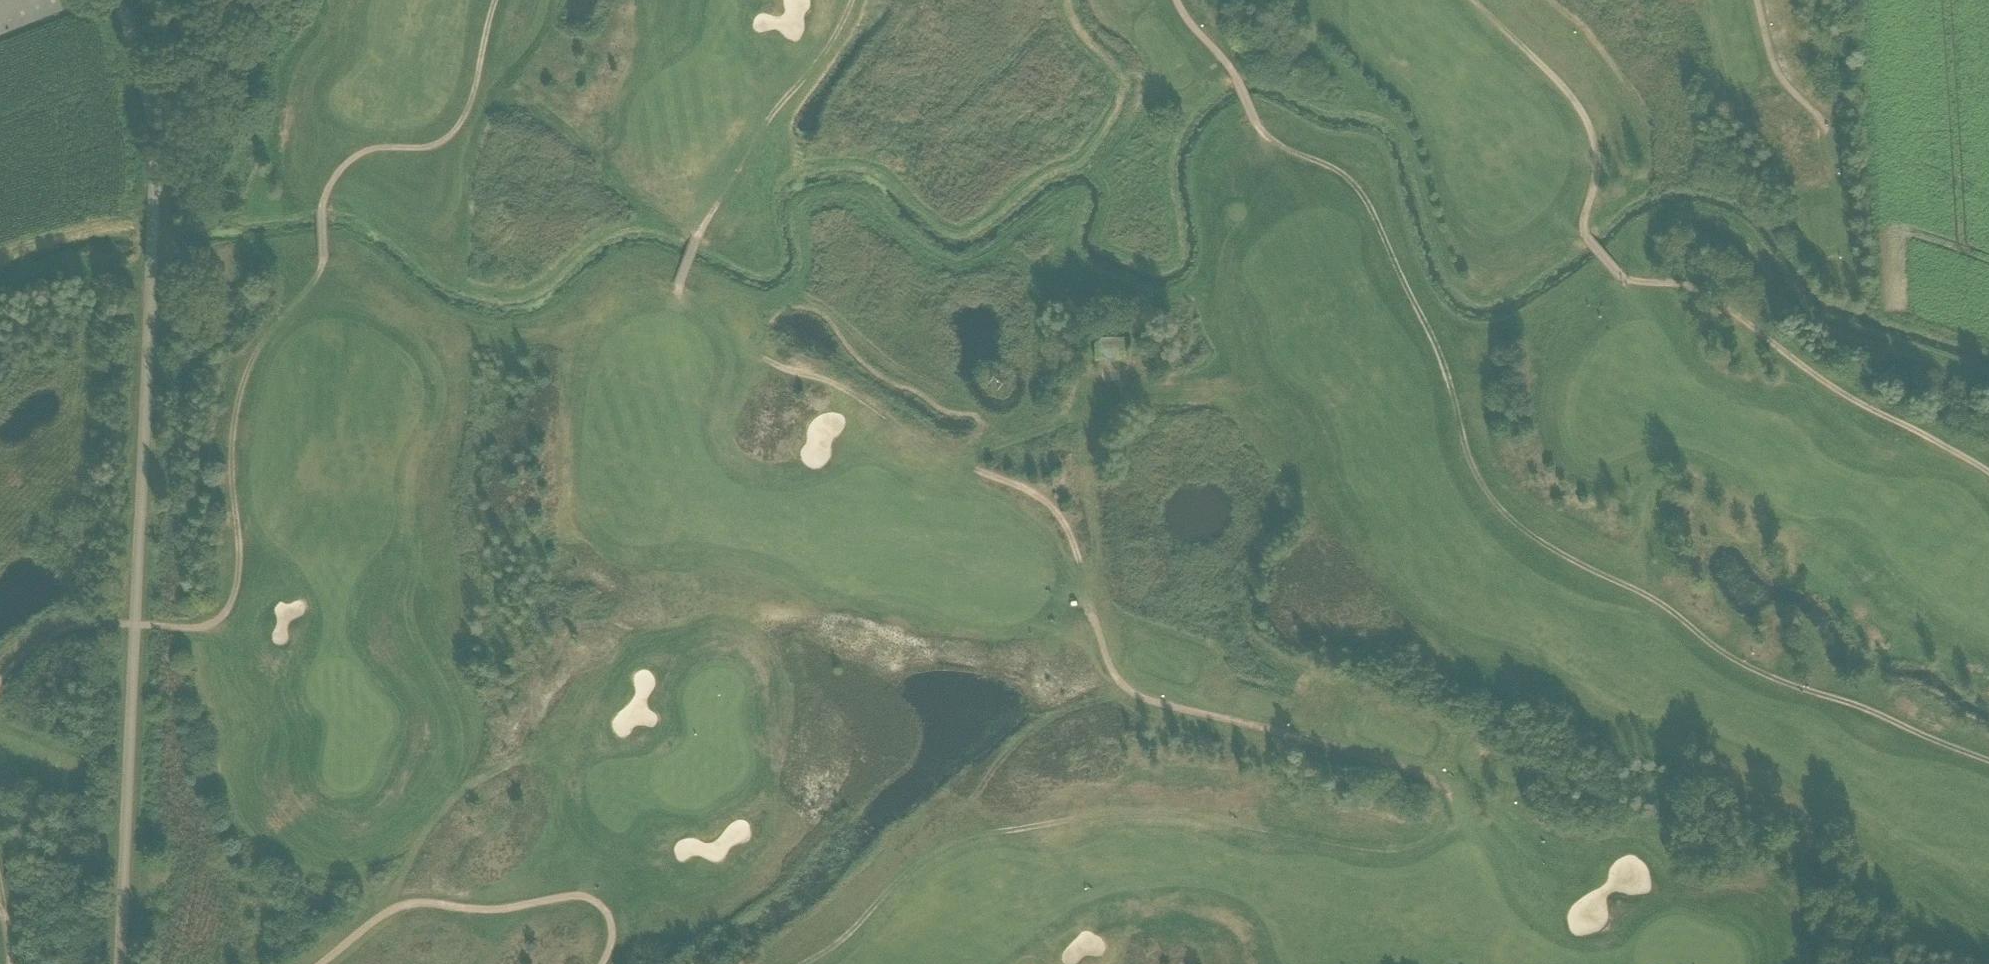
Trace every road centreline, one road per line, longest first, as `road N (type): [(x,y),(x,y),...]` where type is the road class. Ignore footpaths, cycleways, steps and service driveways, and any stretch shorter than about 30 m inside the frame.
road 1 (unclassified): [(117,963),(153,99),(115,0)]
road 2 (track): [(153,99),(195,68),(240,0)]

